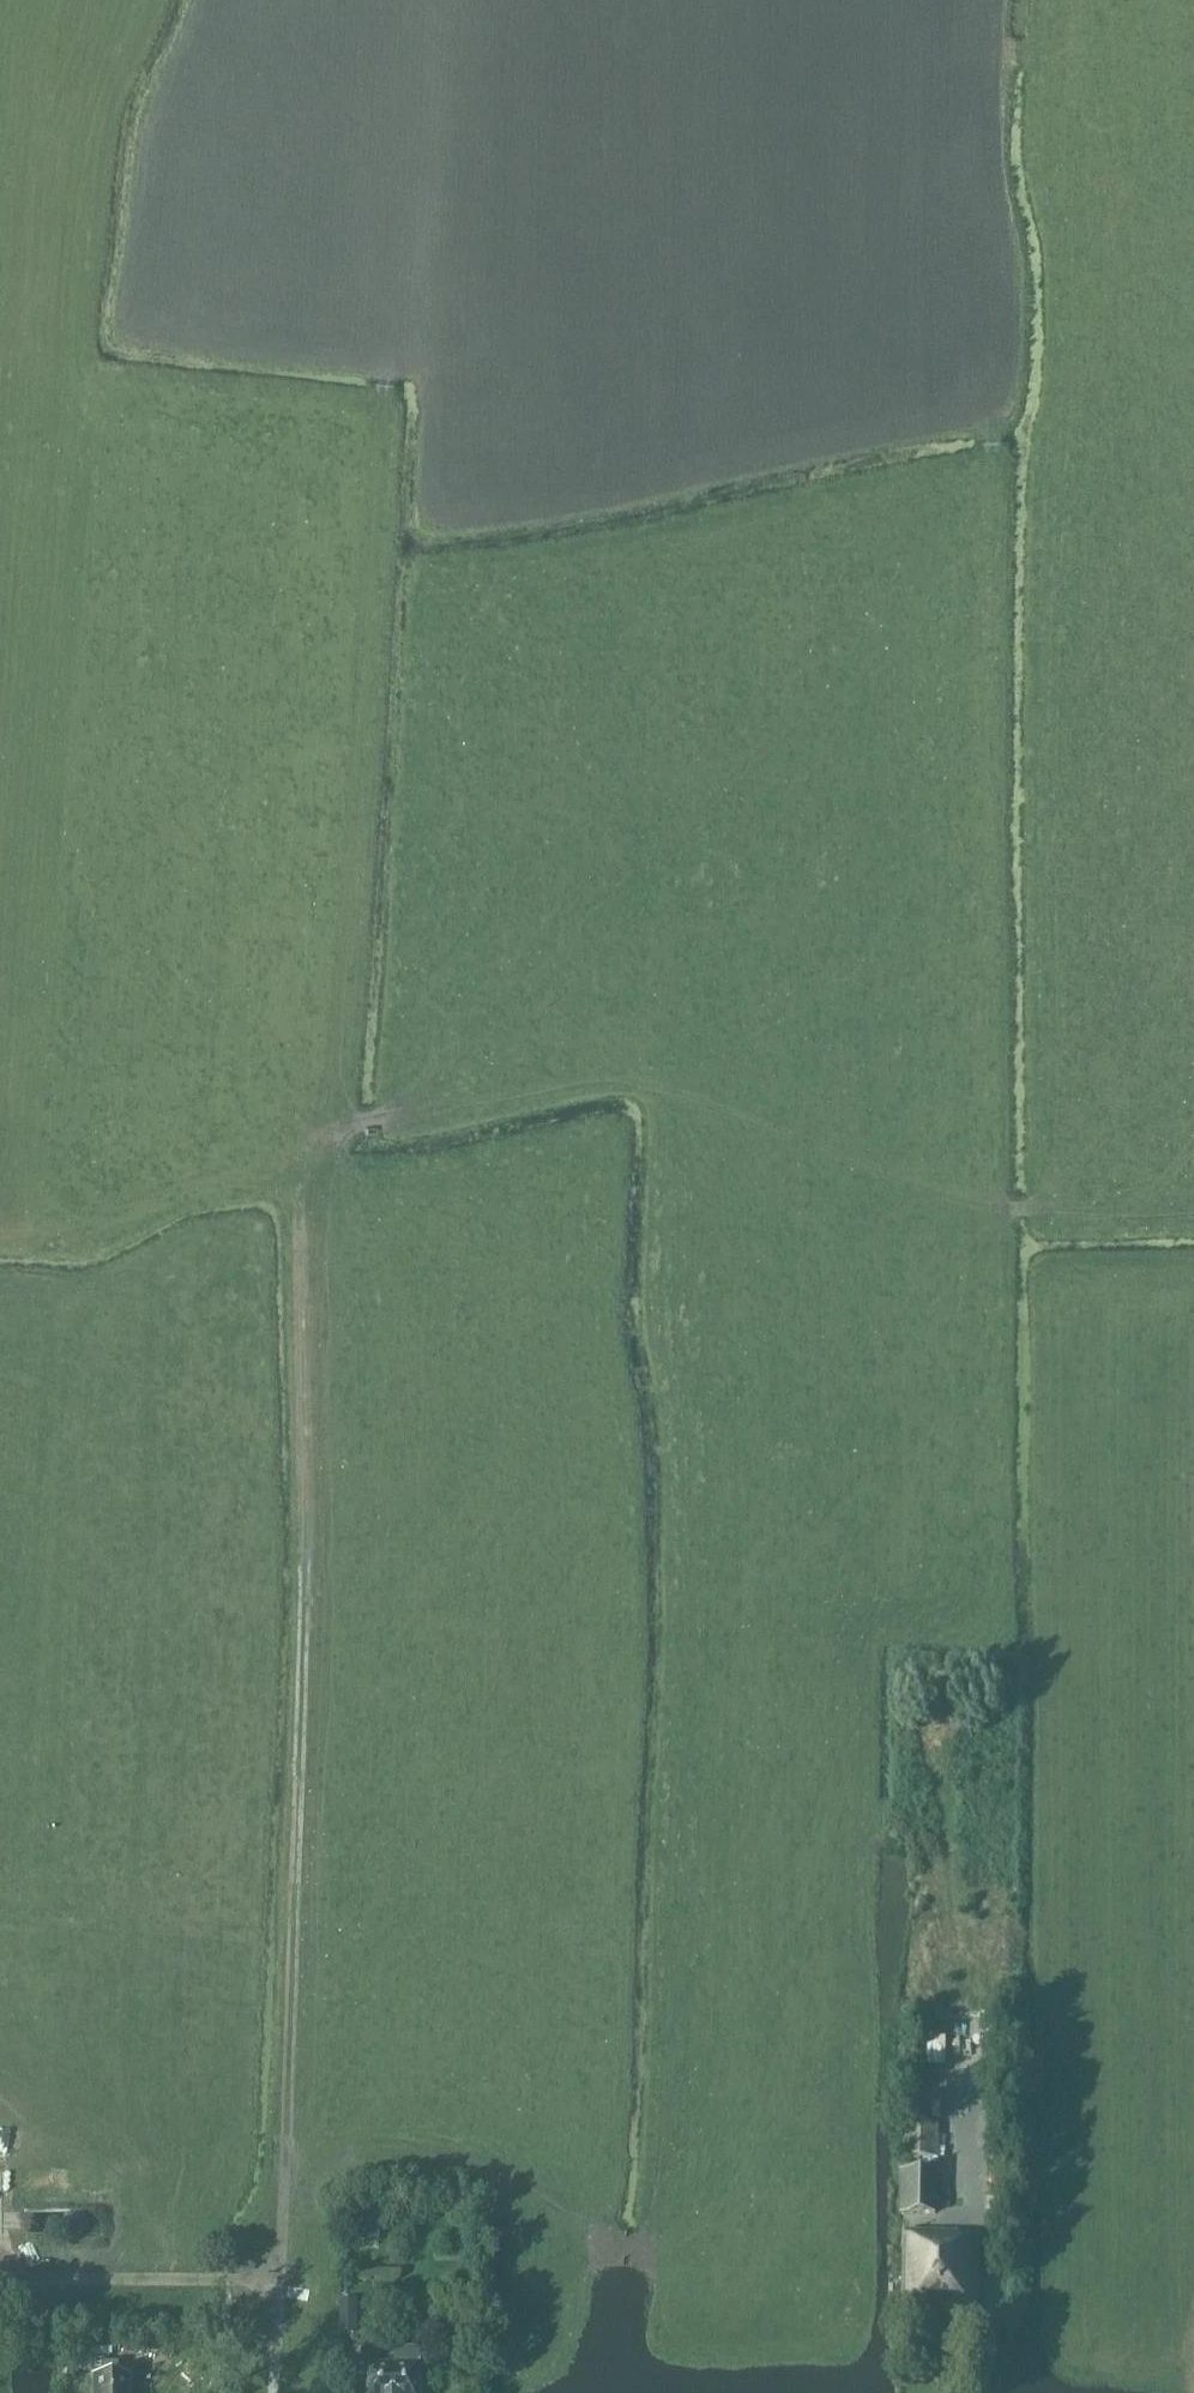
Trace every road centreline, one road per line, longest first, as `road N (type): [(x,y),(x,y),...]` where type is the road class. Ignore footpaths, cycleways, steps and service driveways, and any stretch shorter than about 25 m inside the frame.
road 1 (track): [(1193,1216),(1053,1218),(993,1207),(759,1137),(637,1065),(330,1134),(318,1151),(349,731)]
road 2 (track): [(318,1151),(298,1179),(305,1560),(279,2281)]
road 3 (track): [(279,2281),(0,2284)]

